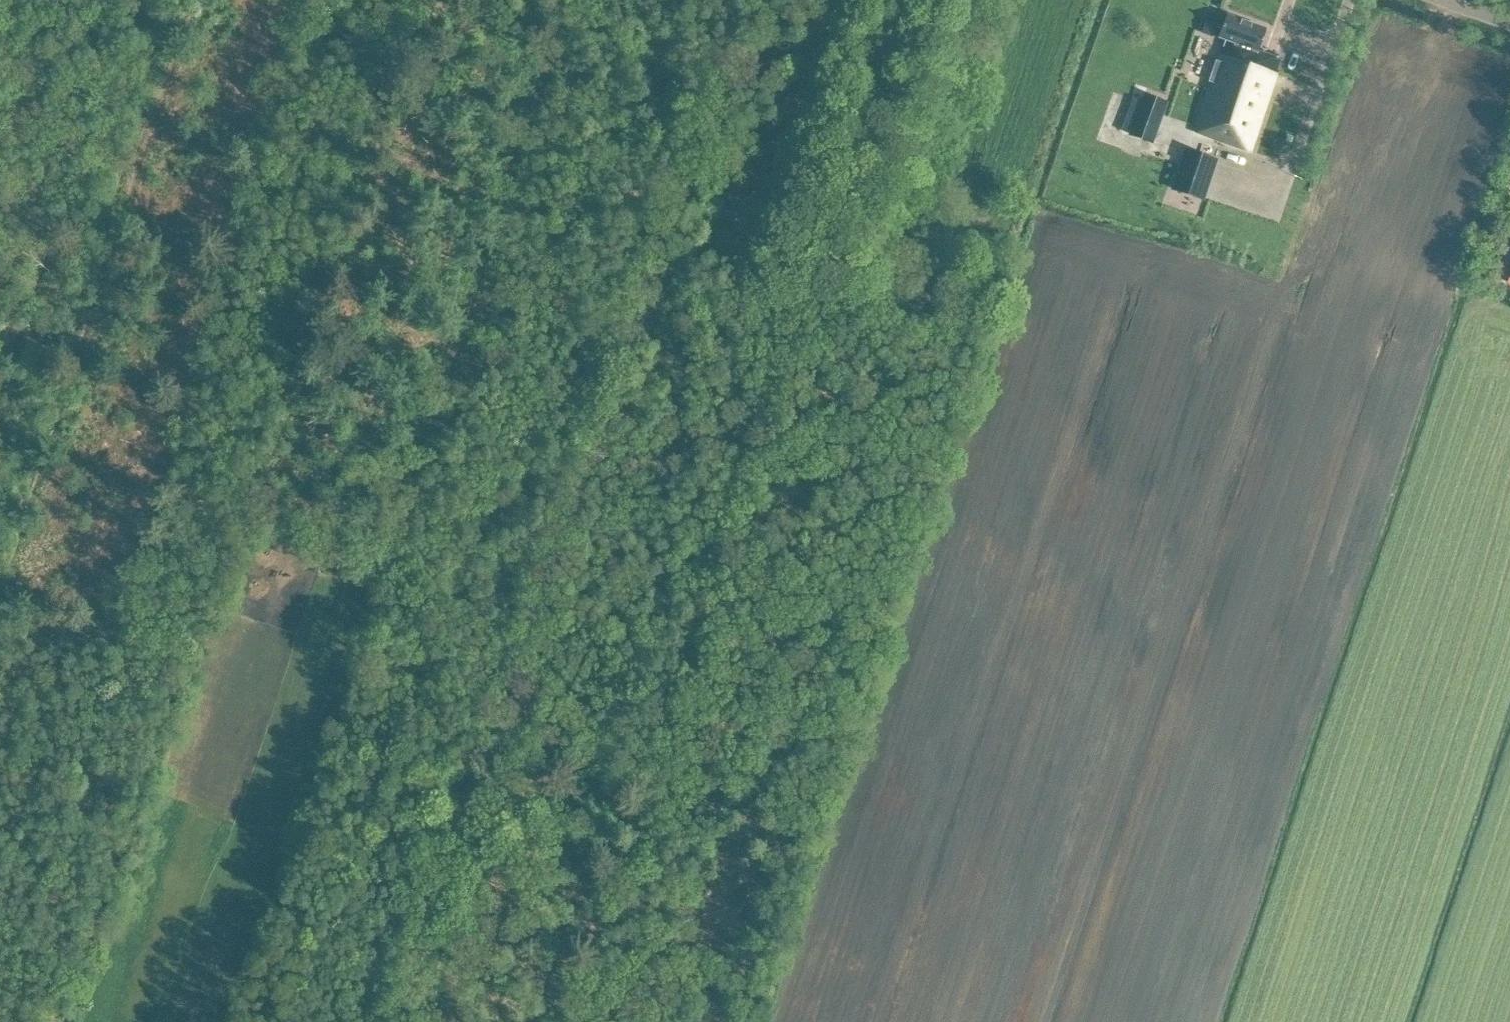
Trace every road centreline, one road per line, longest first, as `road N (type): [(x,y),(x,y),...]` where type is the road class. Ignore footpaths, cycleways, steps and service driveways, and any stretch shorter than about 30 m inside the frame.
road 1 (tertiary): [(397,1021),(563,537),(628,387),(685,180),(715,116),(793,0)]
road 2 (track): [(549,1021),(884,0)]
road 3 (track): [(588,0),(447,428),(387,548)]

